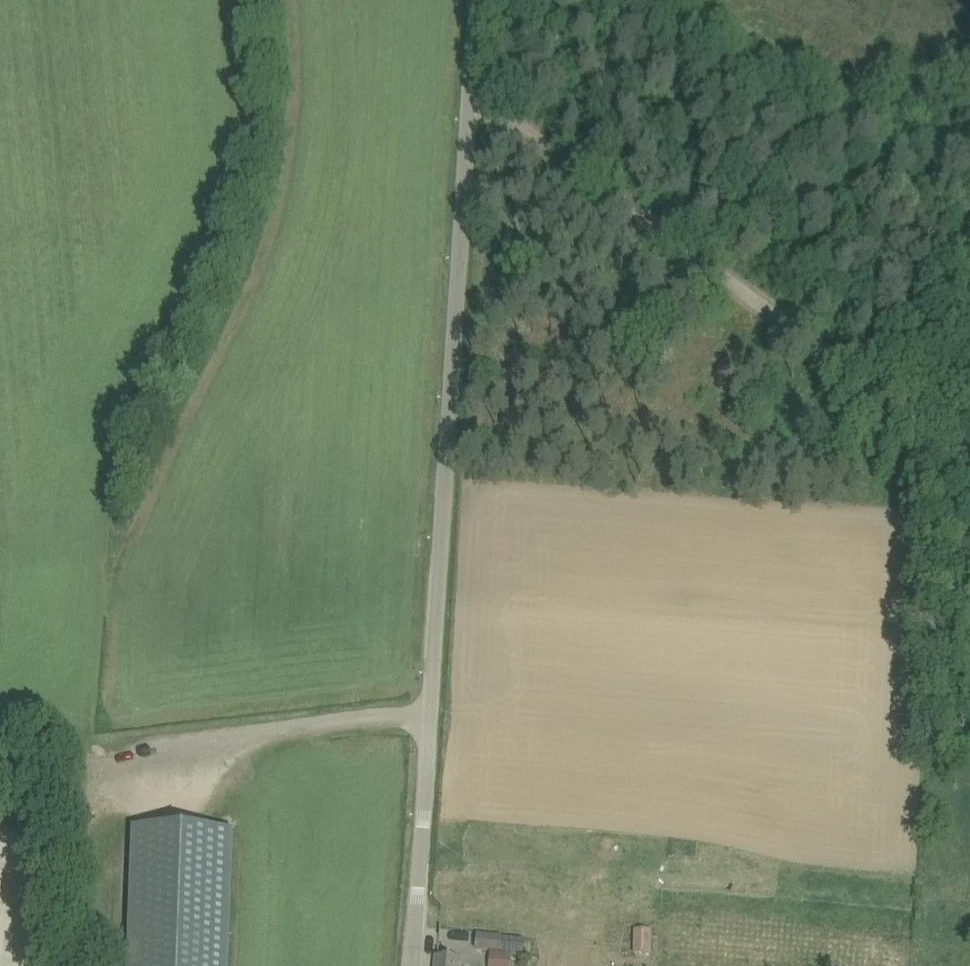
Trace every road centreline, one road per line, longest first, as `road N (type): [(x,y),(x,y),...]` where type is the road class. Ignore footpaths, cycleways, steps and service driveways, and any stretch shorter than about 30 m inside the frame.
road 1 (unclassified): [(412,965),(476,0)]
road 2 (track): [(969,463),(469,95)]

